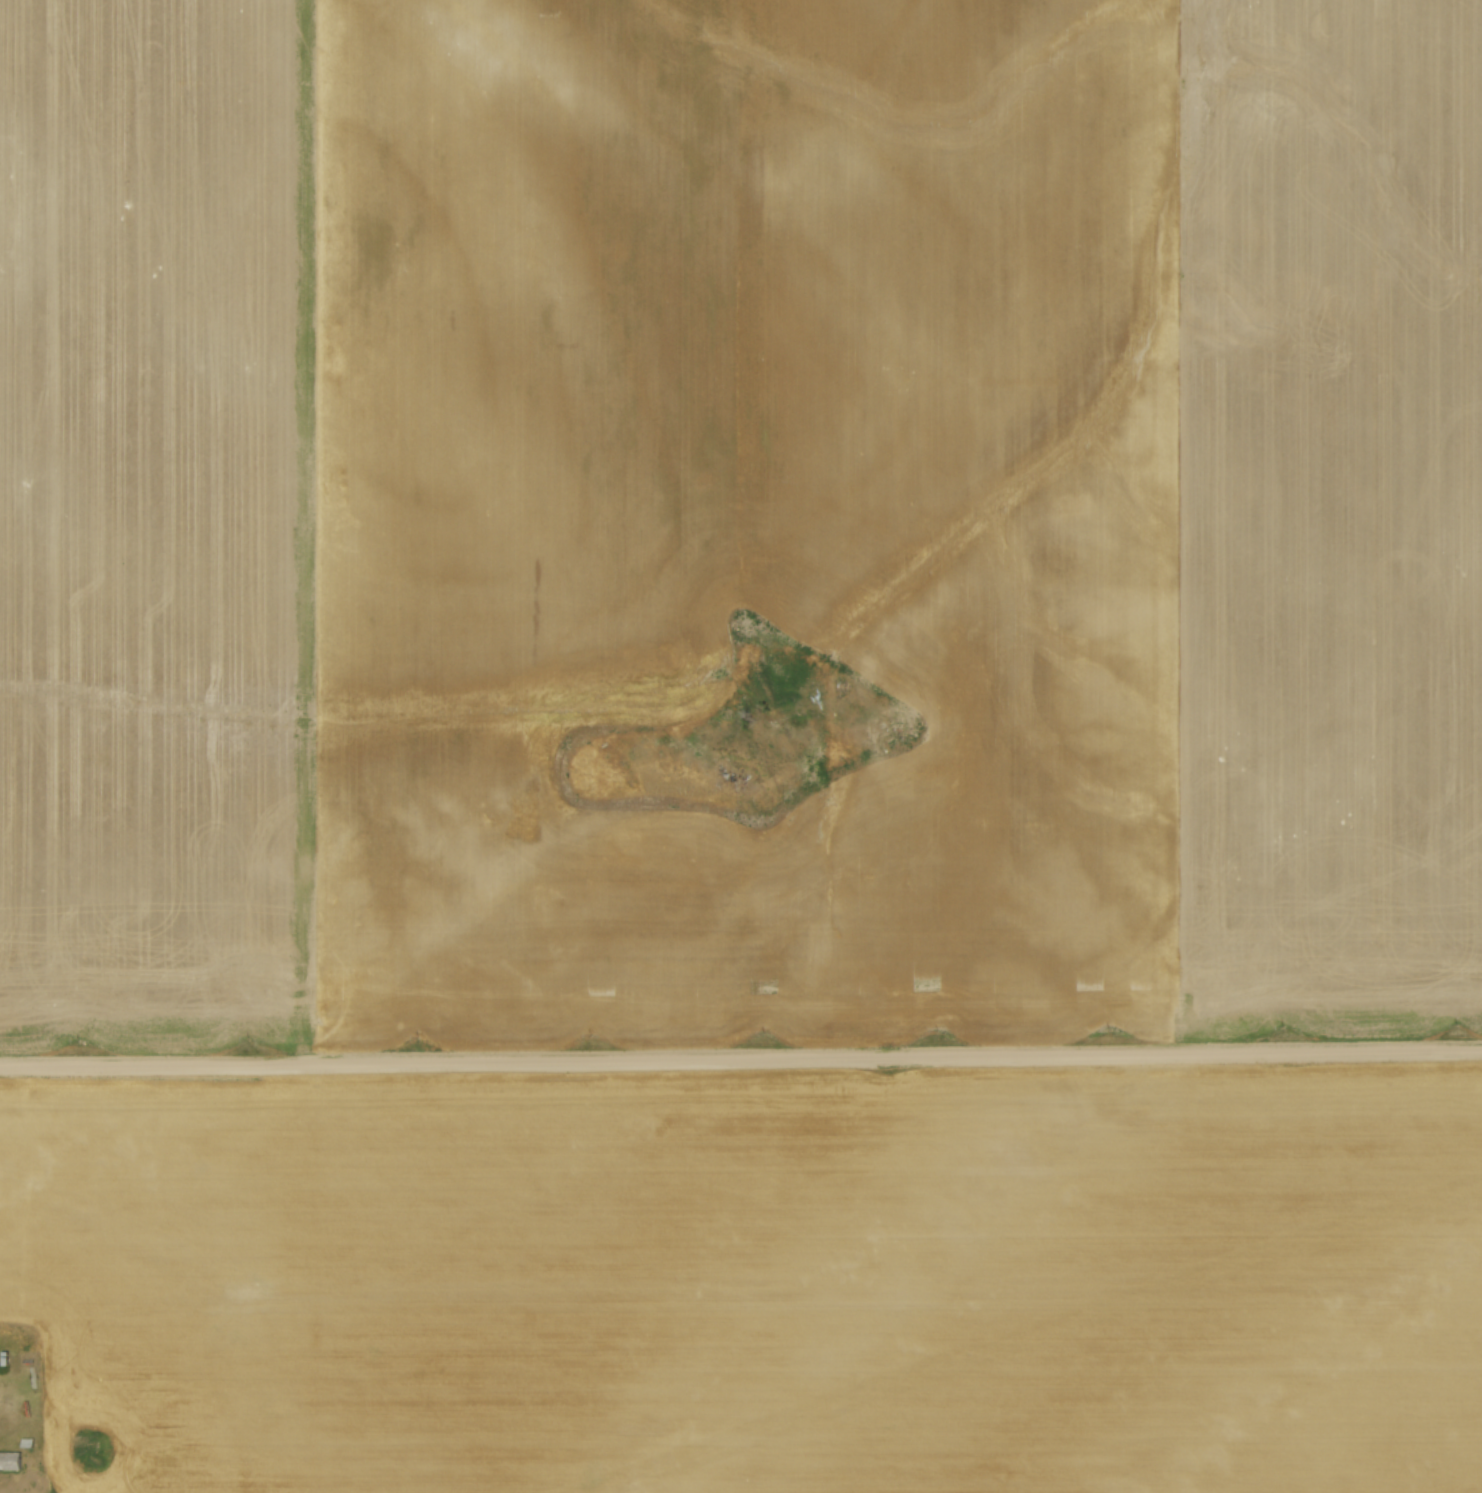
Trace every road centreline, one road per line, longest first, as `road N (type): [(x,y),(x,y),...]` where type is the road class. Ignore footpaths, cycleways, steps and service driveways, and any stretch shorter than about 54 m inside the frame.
road 1 (residential): [(0,1069),(1481,1050)]

